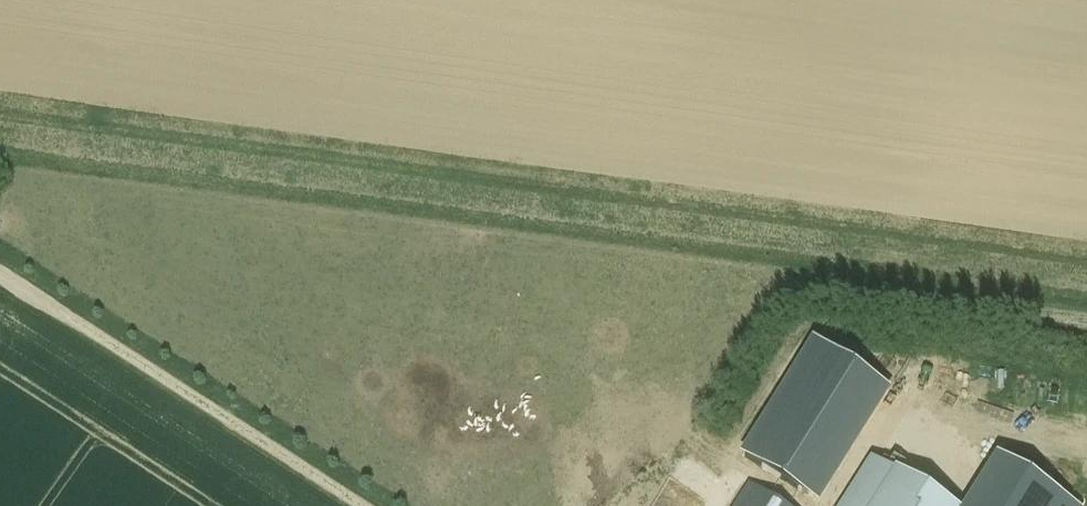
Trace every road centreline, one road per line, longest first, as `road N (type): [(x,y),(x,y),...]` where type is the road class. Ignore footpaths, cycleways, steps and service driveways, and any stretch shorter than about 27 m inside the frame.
road 1 (track): [(58,219),(102,201),(144,197),(1086,322)]
road 2 (track): [(361,505),(0,269)]
road 3 (track): [(815,286),(734,326),(512,505)]

